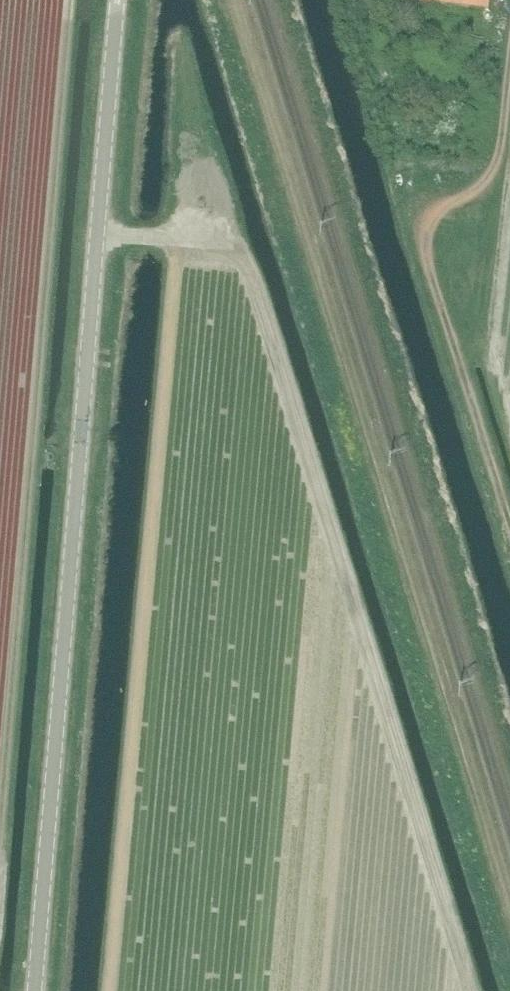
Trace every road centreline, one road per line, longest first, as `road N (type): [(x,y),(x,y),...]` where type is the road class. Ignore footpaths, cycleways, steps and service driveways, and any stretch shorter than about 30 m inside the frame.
road 1 (unclassified): [(35,990),(117,0)]
road 2 (track): [(241,0),(509,887)]
road 3 (track): [(67,0),(0,812)]

